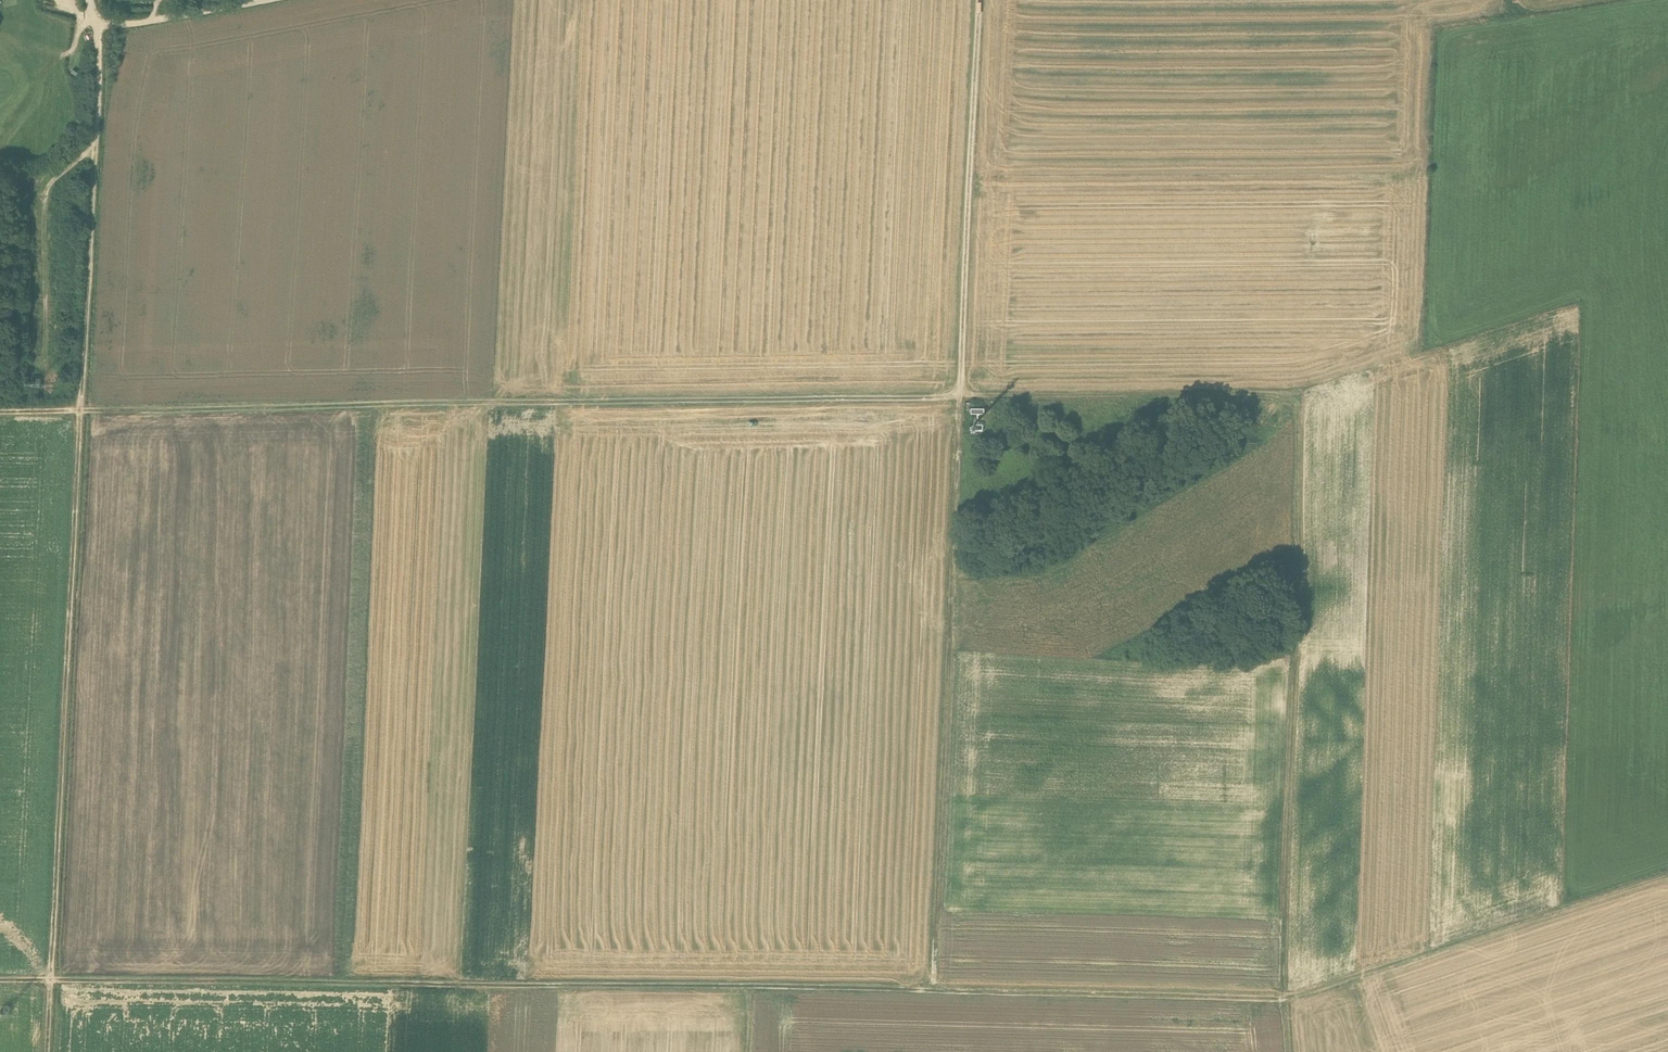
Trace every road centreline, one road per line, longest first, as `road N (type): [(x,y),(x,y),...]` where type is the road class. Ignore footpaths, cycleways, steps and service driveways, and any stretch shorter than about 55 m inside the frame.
road 1 (track): [(962,397),(1302,394),(1282,997),(0,982)]
road 2 (track): [(962,397),(81,409)]
road 3 (track): [(81,409),(46,1051)]
road 4 (track): [(930,996),(962,397)]
road 5 (track): [(979,0),(962,397)]
road 6 (track): [(81,409),(98,32)]
road 7 (track): [(266,0),(98,32)]

